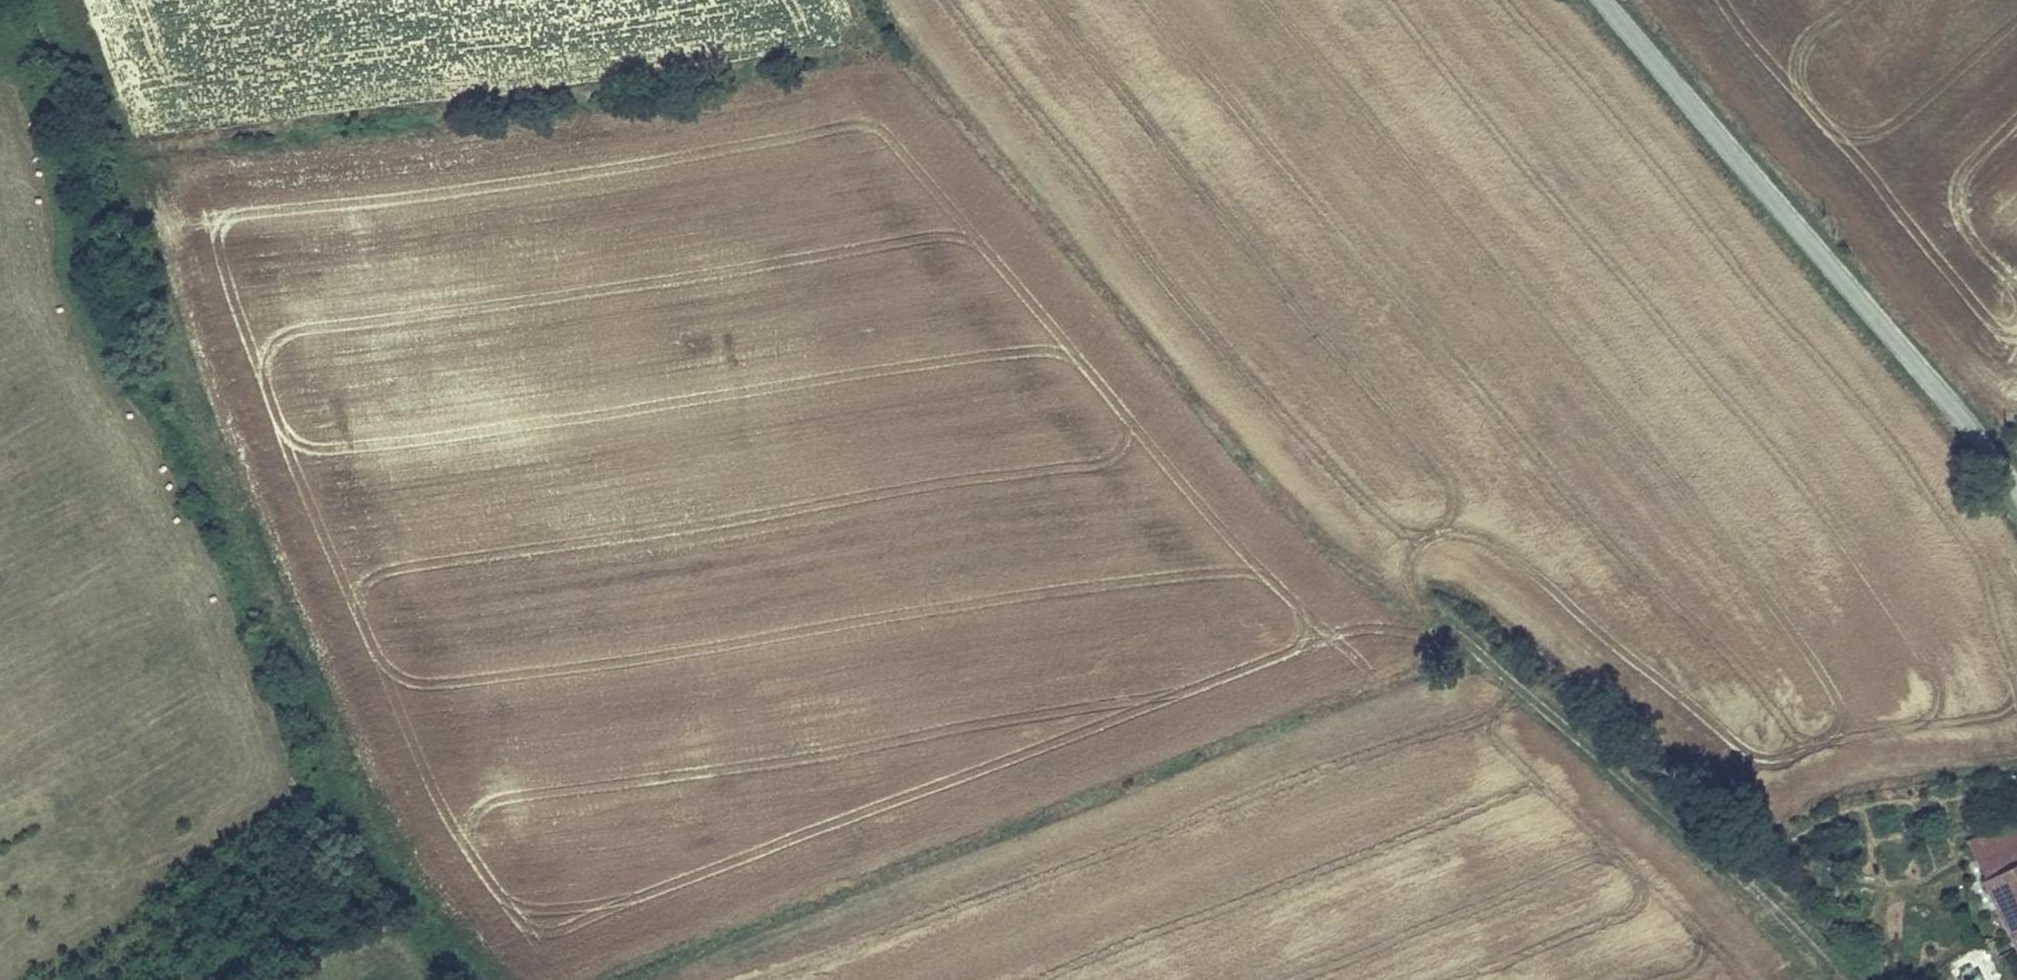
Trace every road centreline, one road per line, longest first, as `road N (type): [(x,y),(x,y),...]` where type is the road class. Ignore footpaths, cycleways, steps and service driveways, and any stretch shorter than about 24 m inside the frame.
road 1 (tertiary): [(1603,0),(2016,490)]
road 2 (track): [(1844,979),(1635,782),(1449,628)]

